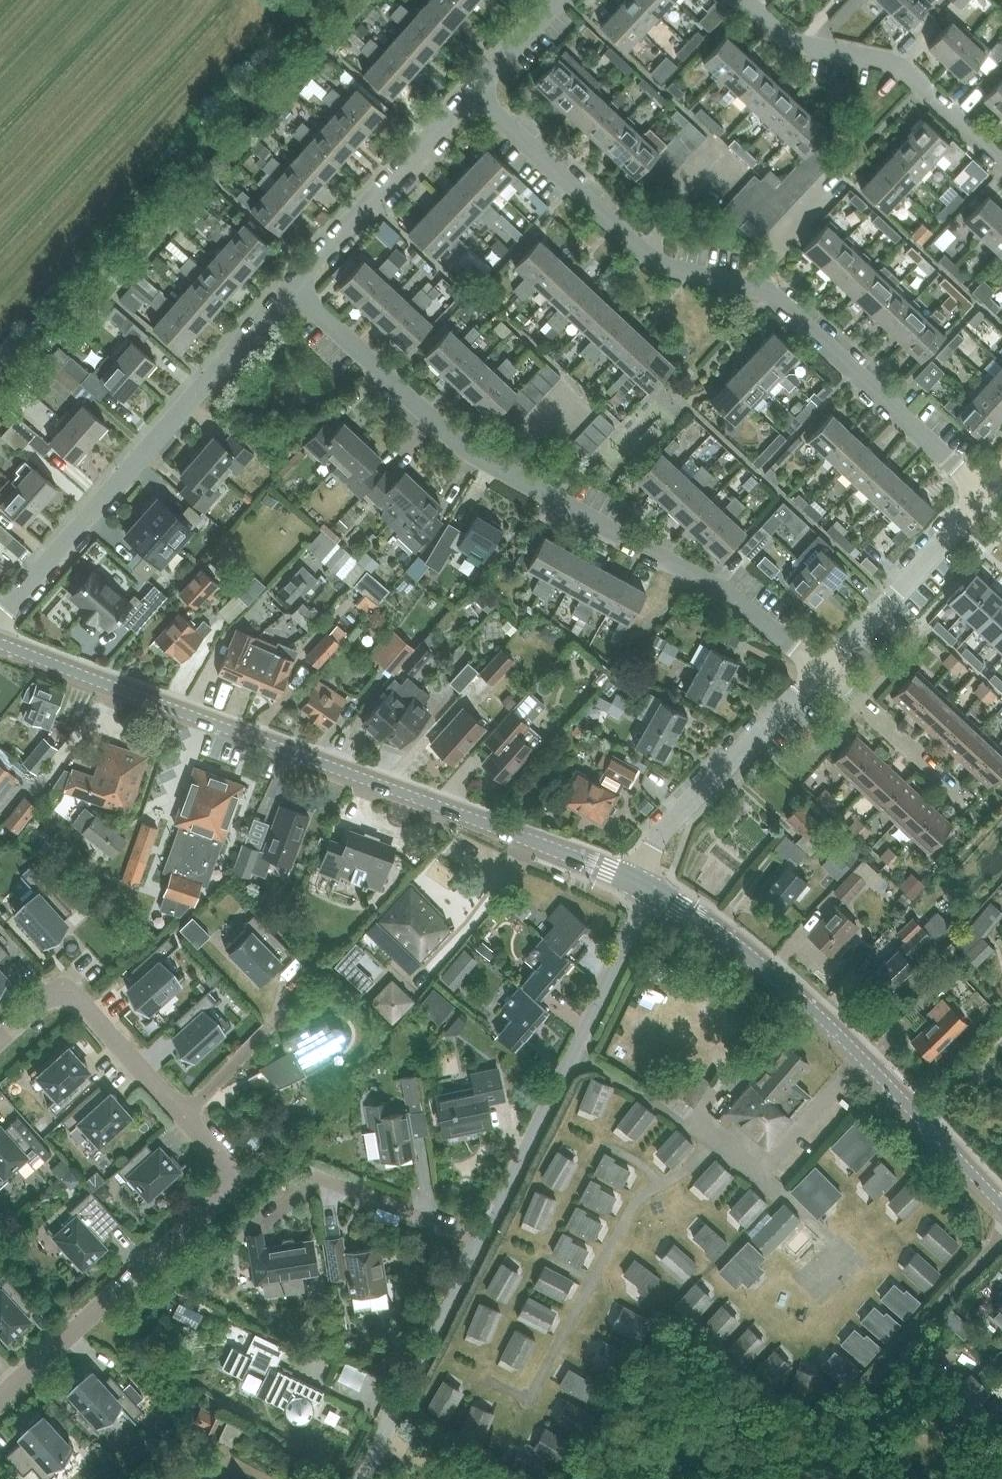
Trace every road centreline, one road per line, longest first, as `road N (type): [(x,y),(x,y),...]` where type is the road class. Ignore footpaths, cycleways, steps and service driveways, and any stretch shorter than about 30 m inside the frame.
road 1 (tertiary): [(635,882),(0,644)]
road 2 (residential): [(0,1397),(235,1173),(62,987),(0,1042)]
road 3 (residential): [(986,493),(772,296),(652,260),(473,93)]
road 4 (residential): [(822,670),(723,591),(464,449),(290,288)]
road 5 (tertiary): [(1001,1206),(794,993),(652,890)]
road 6 (residential): [(0,616),(290,288)]
road 7 (residential): [(480,1239),(652,890)]
road 8 (residential): [(1001,161),(900,68),(798,43),(745,0)]
road 9 (unclassified): [(835,1478),(867,1391),(1001,1237)]
road 10 (residential): [(635,882),(653,844),(822,670)]
road 11 (residential): [(290,288),(473,93)]
road 12 (residential): [(363,1478),(480,1239)]
road 13 (residential): [(822,670),(986,493)]
road 14 (residential): [(822,670),(967,802)]
road 15 (residential): [(312,1174),(480,1239)]
road 16 (residential): [(473,93),(560,0)]

